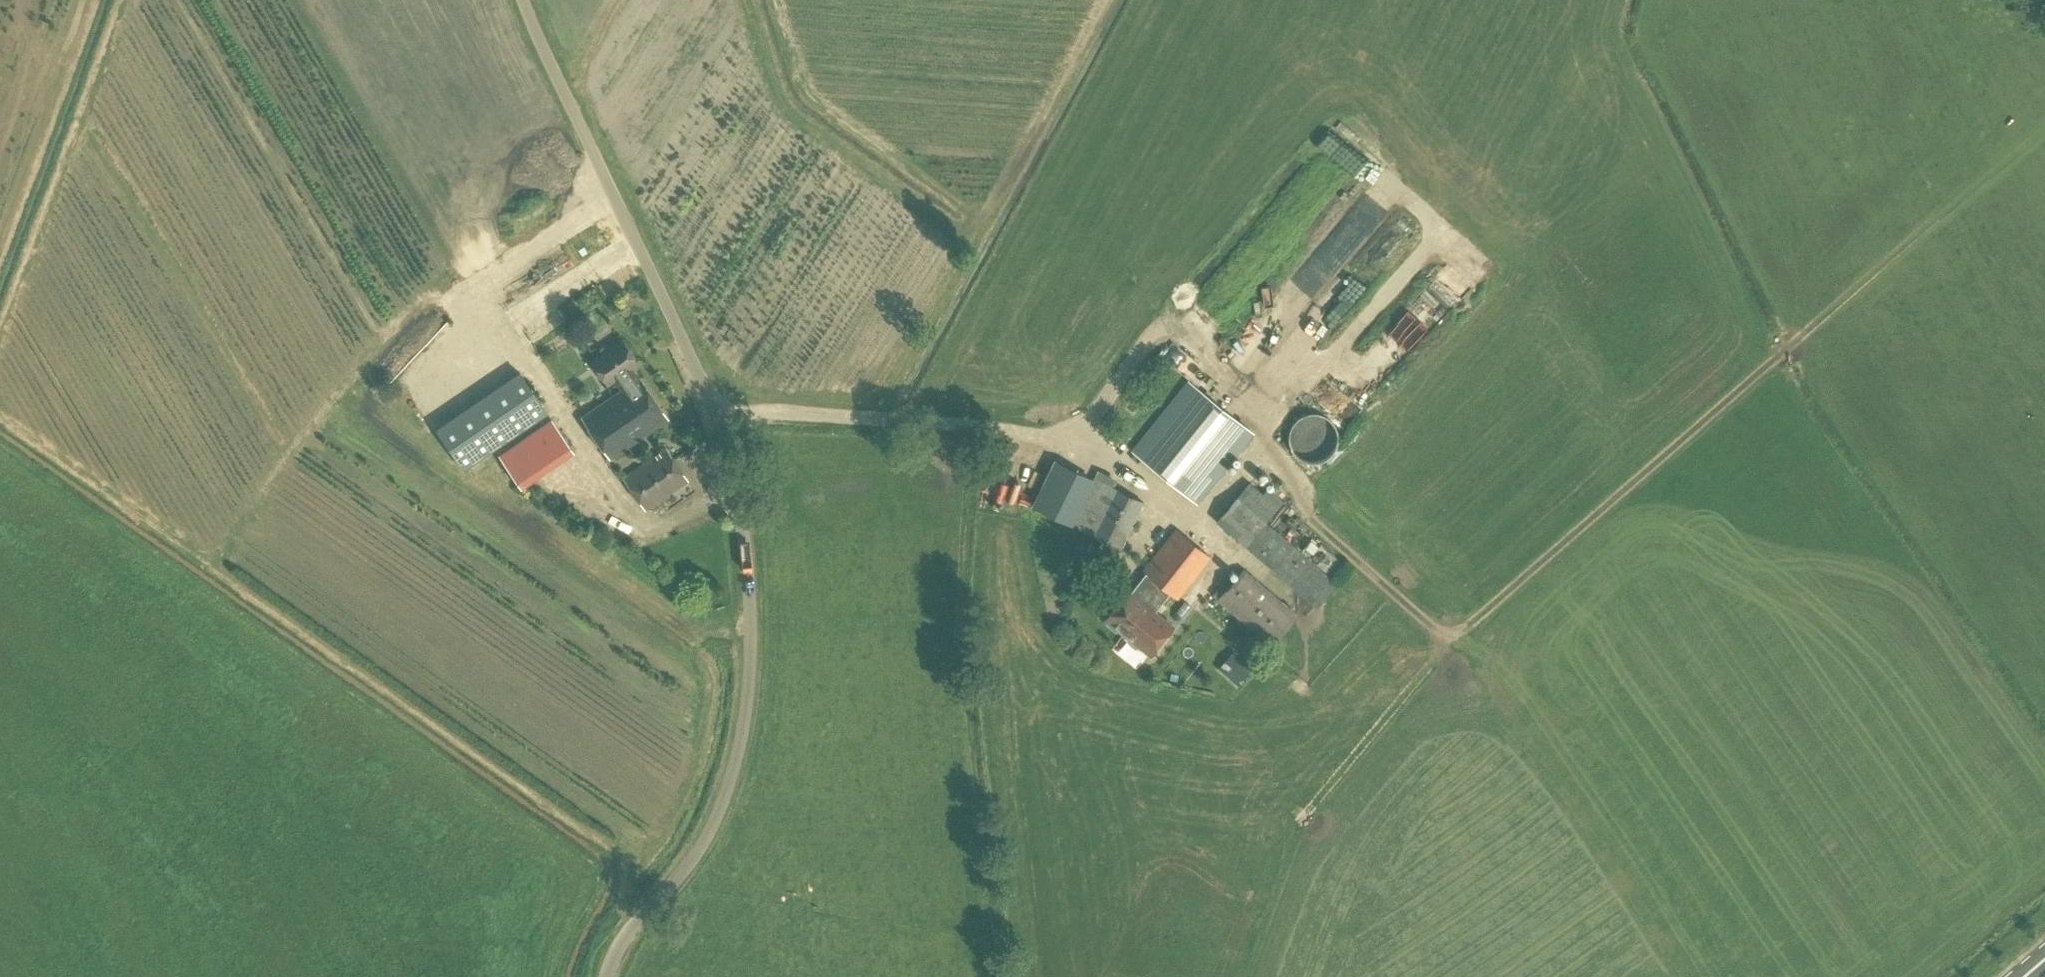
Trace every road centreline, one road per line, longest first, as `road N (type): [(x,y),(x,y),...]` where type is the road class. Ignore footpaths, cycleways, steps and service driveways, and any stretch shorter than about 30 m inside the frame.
road 1 (unclassified): [(615,976),(712,841),(736,783),(751,680),(749,578),(717,418)]
road 2 (unclassified): [(717,418),(527,0)]
road 3 (unclassified): [(1115,470),(980,432),(717,418)]

